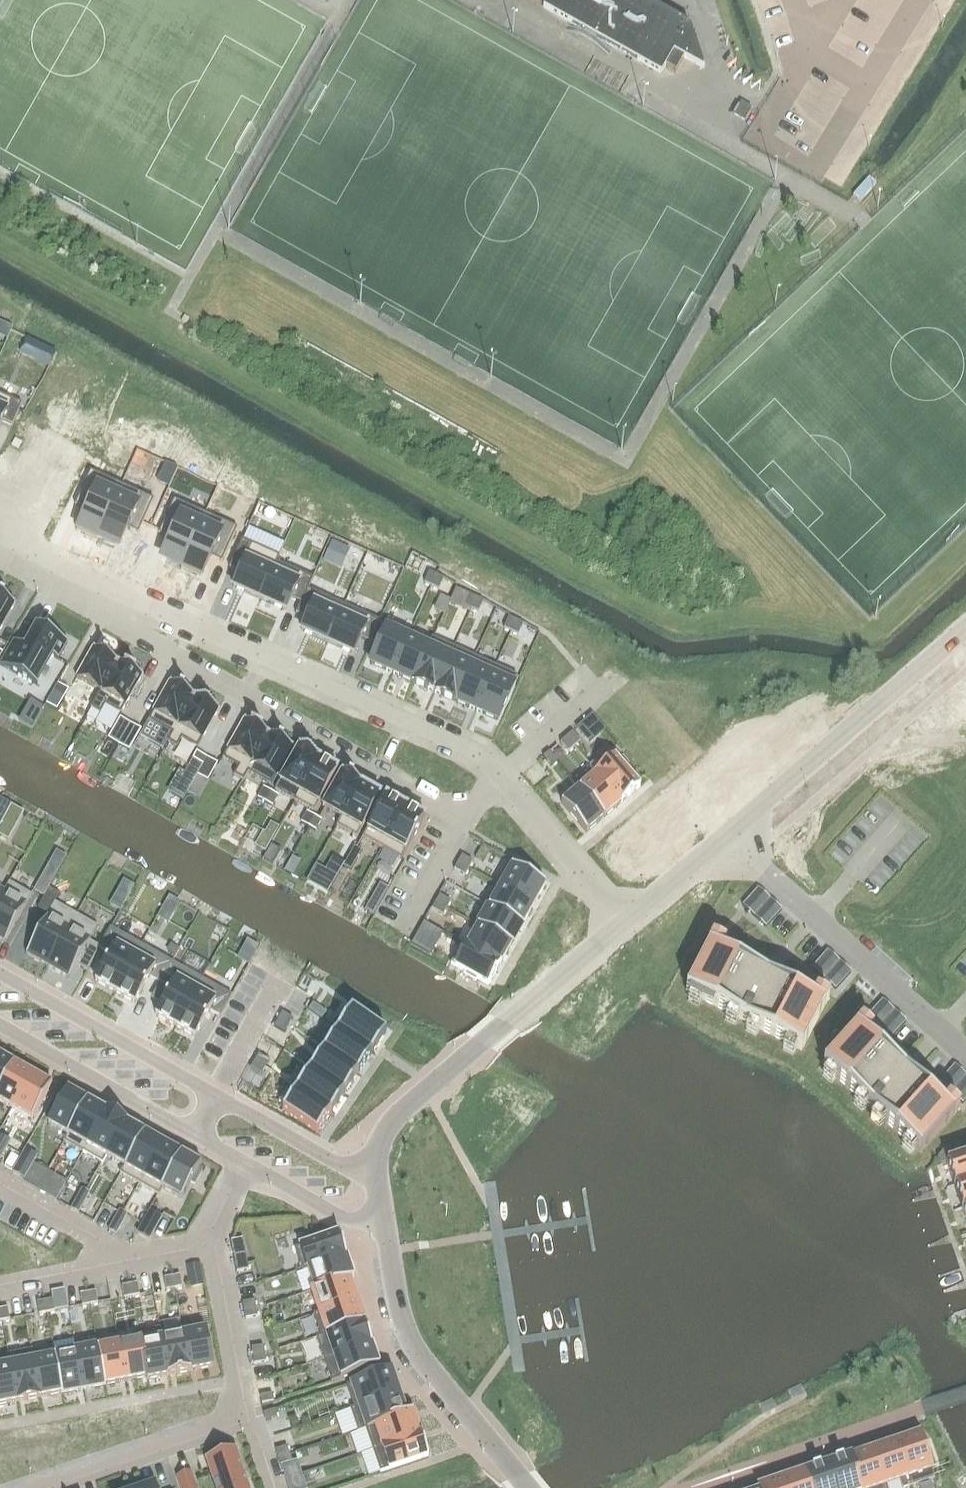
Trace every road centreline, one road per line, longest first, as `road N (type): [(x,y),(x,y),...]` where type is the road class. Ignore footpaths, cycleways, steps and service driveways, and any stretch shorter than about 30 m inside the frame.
road 1 (residential): [(0,485),(34,545),(483,747),(629,919)]
road 2 (residential): [(31,1487),(246,1415),(211,1233),(244,1161)]
road 3 (residential): [(629,919),(401,1110),(379,1143),(376,1173)]
road 4 (residential): [(965,1048),(726,834)]
road 5 (residential): [(965,629),(726,834)]
road 6 (residential): [(383,1223),(399,1310),(418,1352),(528,1487)]
road 7 (residential): [(218,1096),(0,973)]
road 8 (residential): [(0,1024),(196,1134)]
road 9 (residential): [(376,1173),(343,1166),(218,1096)]
road 10 (residential): [(244,1161),(346,1218),(383,1223)]
road 11 (residential): [(726,834),(629,919)]

